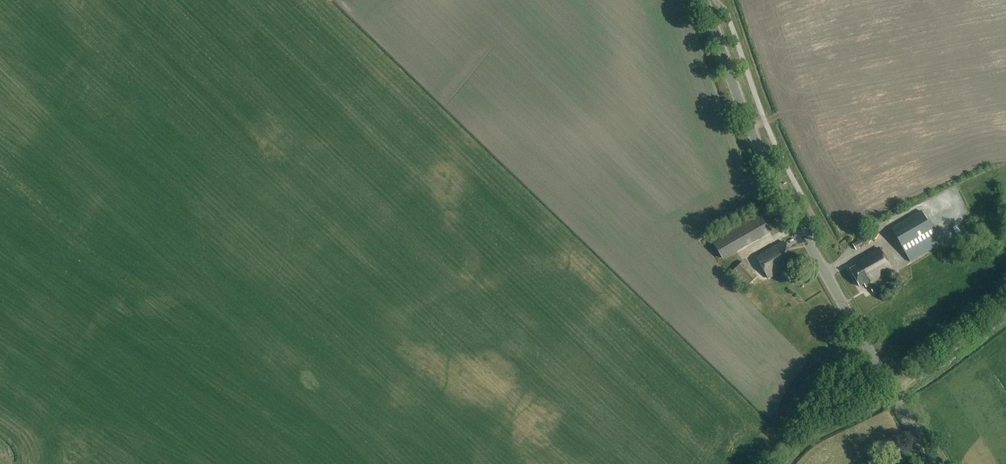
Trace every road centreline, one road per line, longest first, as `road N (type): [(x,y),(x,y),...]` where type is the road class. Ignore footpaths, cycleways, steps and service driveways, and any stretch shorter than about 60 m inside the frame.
road 1 (tertiary): [(934,463),(763,161),(705,0)]
road 2 (track): [(894,392),(1005,313)]

